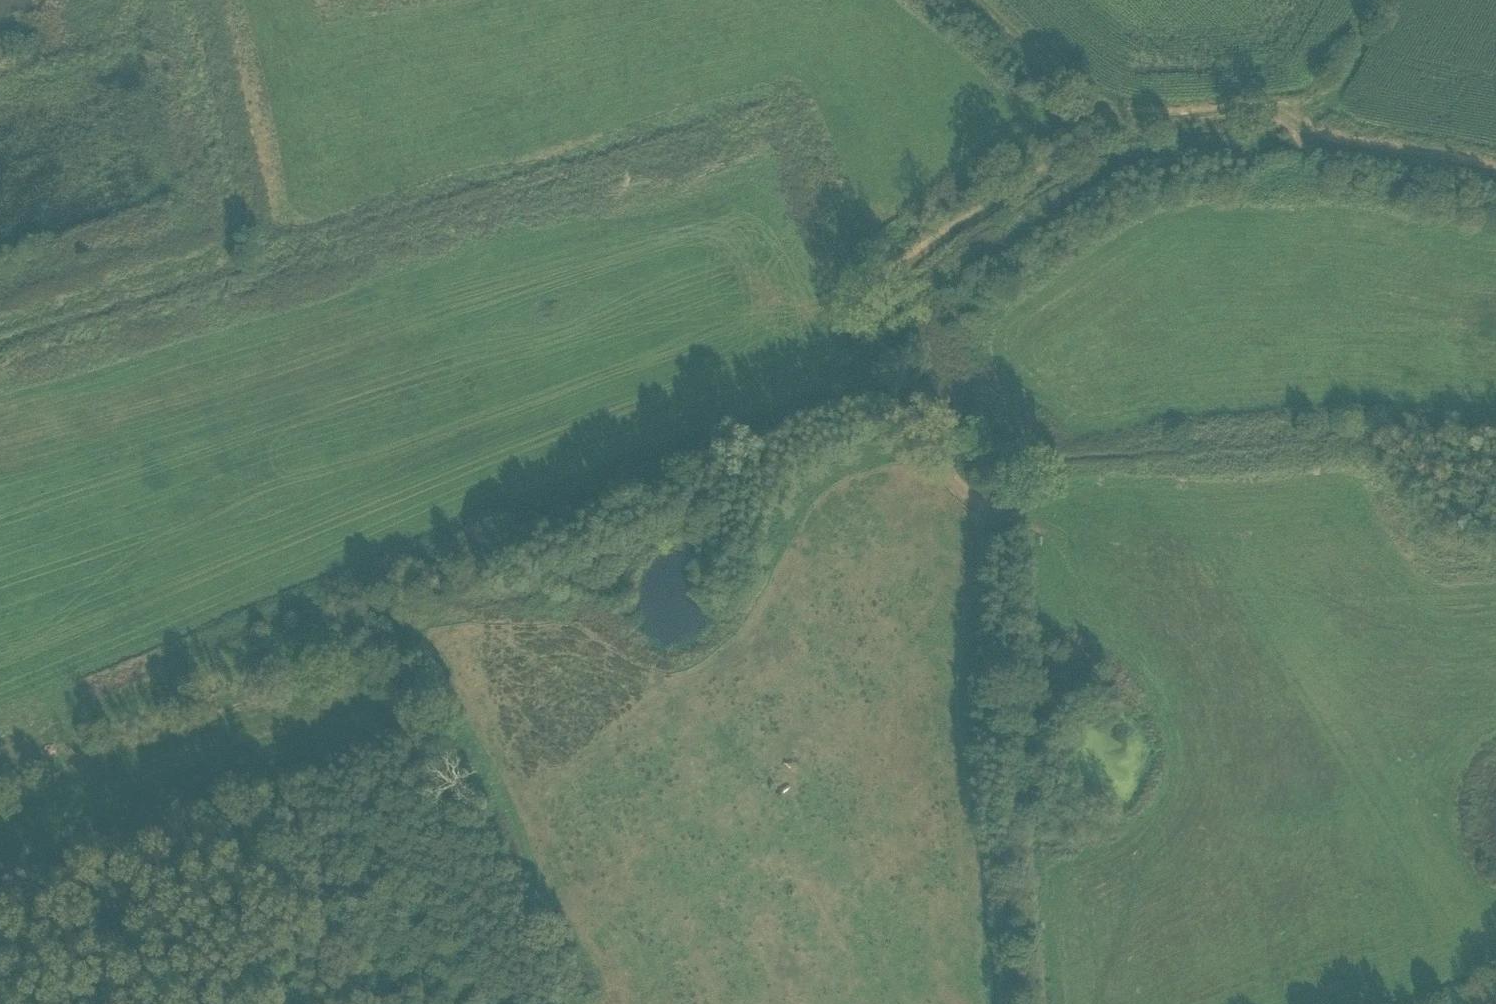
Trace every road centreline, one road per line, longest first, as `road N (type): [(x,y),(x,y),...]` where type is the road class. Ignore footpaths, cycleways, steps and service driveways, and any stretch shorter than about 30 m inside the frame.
road 1 (track): [(1123,113),(1297,108),(1313,145),(1495,173)]
road 2 (track): [(1378,0),(1333,88),(1317,104),(1297,108)]

